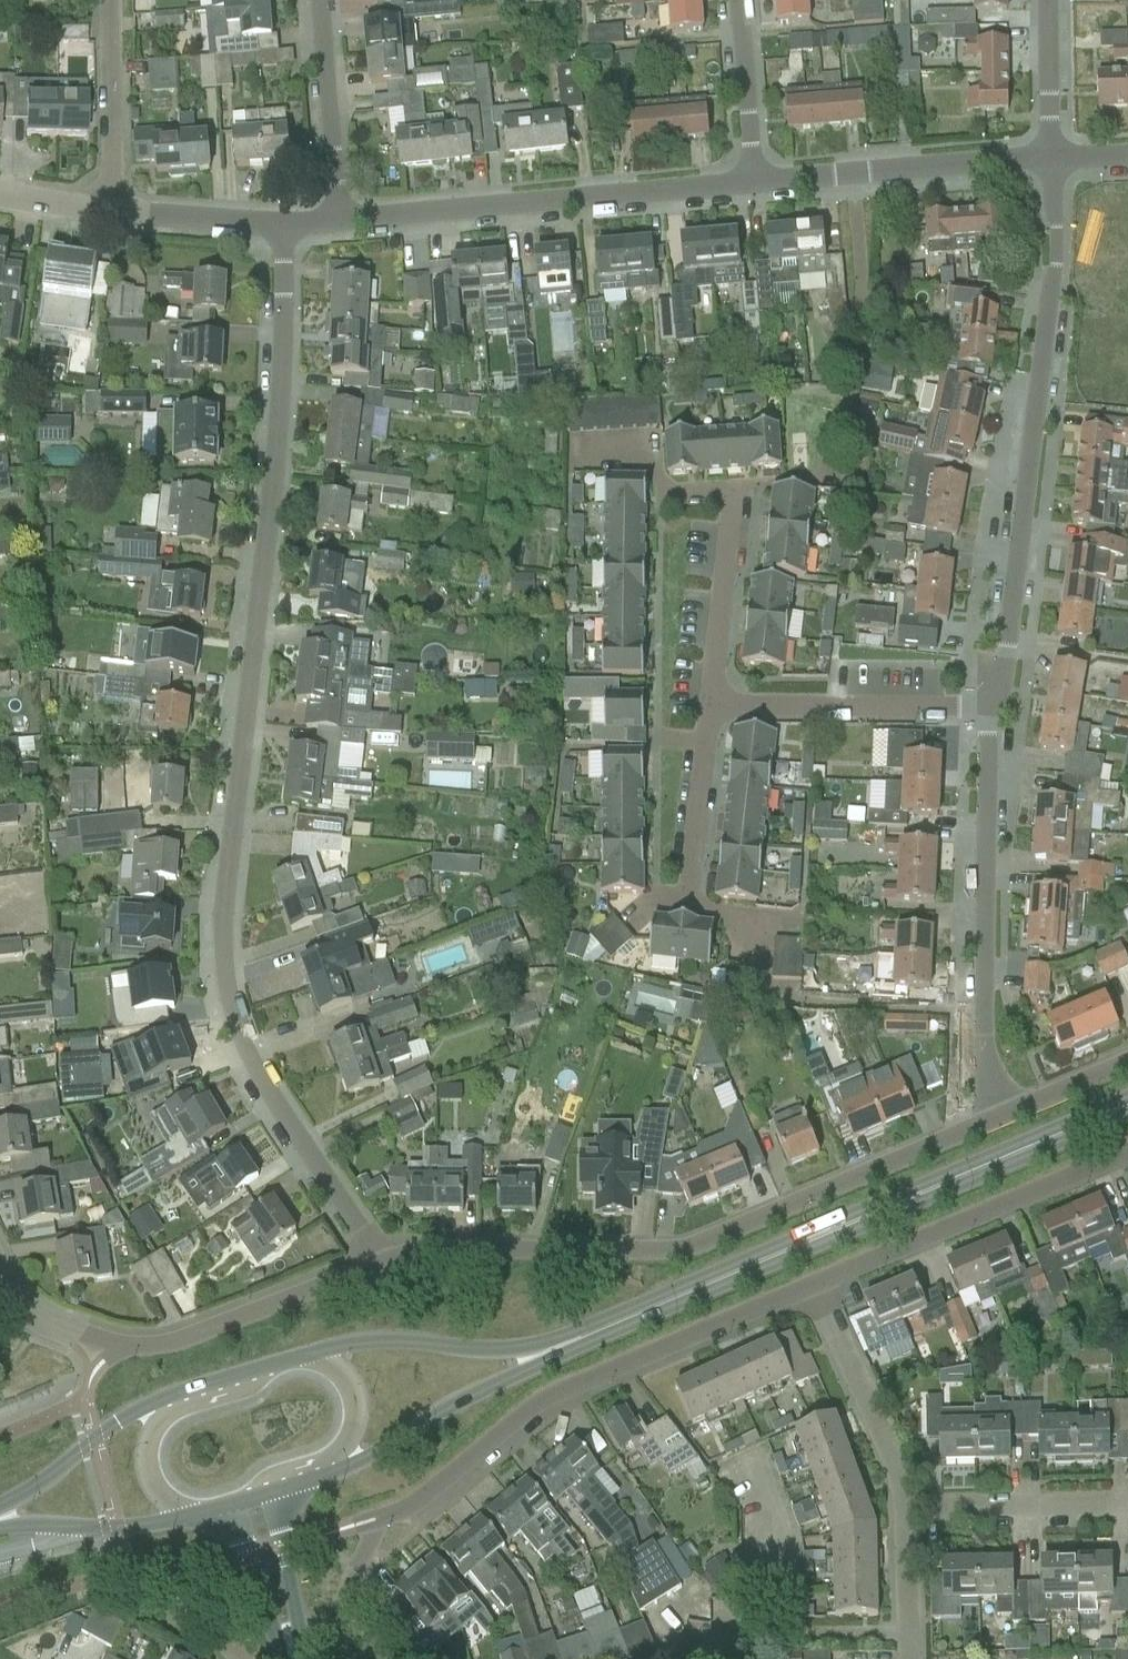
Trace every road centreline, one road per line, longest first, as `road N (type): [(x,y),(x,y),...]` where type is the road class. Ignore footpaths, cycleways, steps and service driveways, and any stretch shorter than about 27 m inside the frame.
road 1 (residential): [(283,228),(280,415),(226,899),(225,985),(244,1047),(380,1264)]
road 2 (residential): [(349,1658),(349,1582),(375,1519),(416,1502),(554,1393),(817,1283)]
road 3 (residential): [(997,1117),(681,1250),(448,1250),(380,1264)]
road 4 (secondary): [(555,1349),(1127,1107)]
road 5 (residential): [(1052,156),(1054,268),(990,707)]
road 6 (residential): [(338,221),(751,179)]
road 7 (residential): [(990,707),(981,1012),(997,1117)]
road 8 (residential): [(817,1283),(1127,1152)]
road 9 (residential): [(751,179),(1052,156)]
road 10 (residential): [(990,707),(710,705)]
road 11 (residential): [(380,1264),(176,1341),(122,1350)]
road 12 (secondary): [(333,1473),(555,1349)]
road 13 (secondary): [(555,1349),(467,1351),(385,1340),(312,1356)]
road 14 (residential): [(902,1510),(893,1460),(817,1283)]
road 15 (residential): [(1127,1501),(902,1510)]
road 16 (residential): [(338,221),(319,0)]
road 17 (residential): [(111,213),(107,0)]
road 18 (residential): [(710,705),(732,498)]
road 19 (residential): [(687,903),(710,705)]
road 20 (secondary): [(163,1402),(124,1417),(0,1507)]
road 21 (secondary): [(0,1529),(117,1530),(189,1519)]
road 22 (residential): [(751,179),(737,0)]
road 23 (residential): [(111,213),(283,228)]
road 24 (tertiary): [(296,1658),(277,1496)]
road 25 (tertiary): [(229,1510),(292,1658)]
road 26 (residential): [(1052,156),(1049,0)]
road 27 (secondary): [(312,1356),(163,1402)]
road 28 (residential): [(907,1658),(902,1510)]
road 29 (residential): [(0,1279),(8,1295),(56,1327),(122,1350)]
road 30 (residential): [(1127,1062),(997,1117)]
road 31 (secondary): [(333,1473),(357,1409),(348,1383),(312,1356)]
road 32 (secondary): [(163,1402),(144,1460),(150,1484),(189,1519)]

